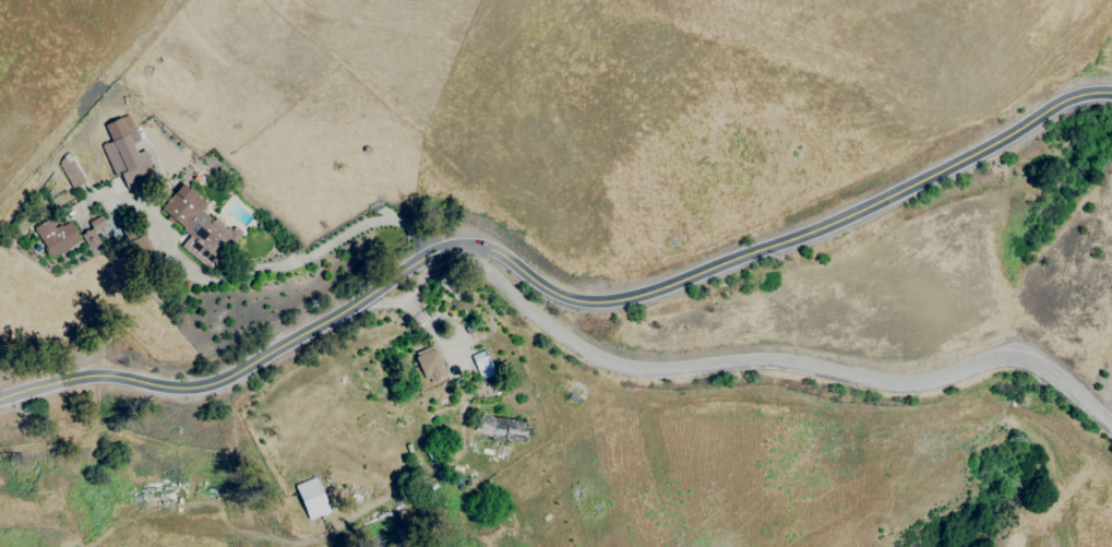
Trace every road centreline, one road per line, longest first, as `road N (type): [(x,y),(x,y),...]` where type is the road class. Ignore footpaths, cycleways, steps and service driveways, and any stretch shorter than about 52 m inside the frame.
road 1 (secondary): [(0,398),(87,374),(205,385),(347,310),(431,249),(470,242),(504,251),(561,296),(629,298),(875,204),(1068,98),(1111,92)]
road 2 (tertiary): [(1111,427),(1043,366),(1012,357),(919,382),(755,359),(650,371),(611,364),(531,313),(470,242)]

